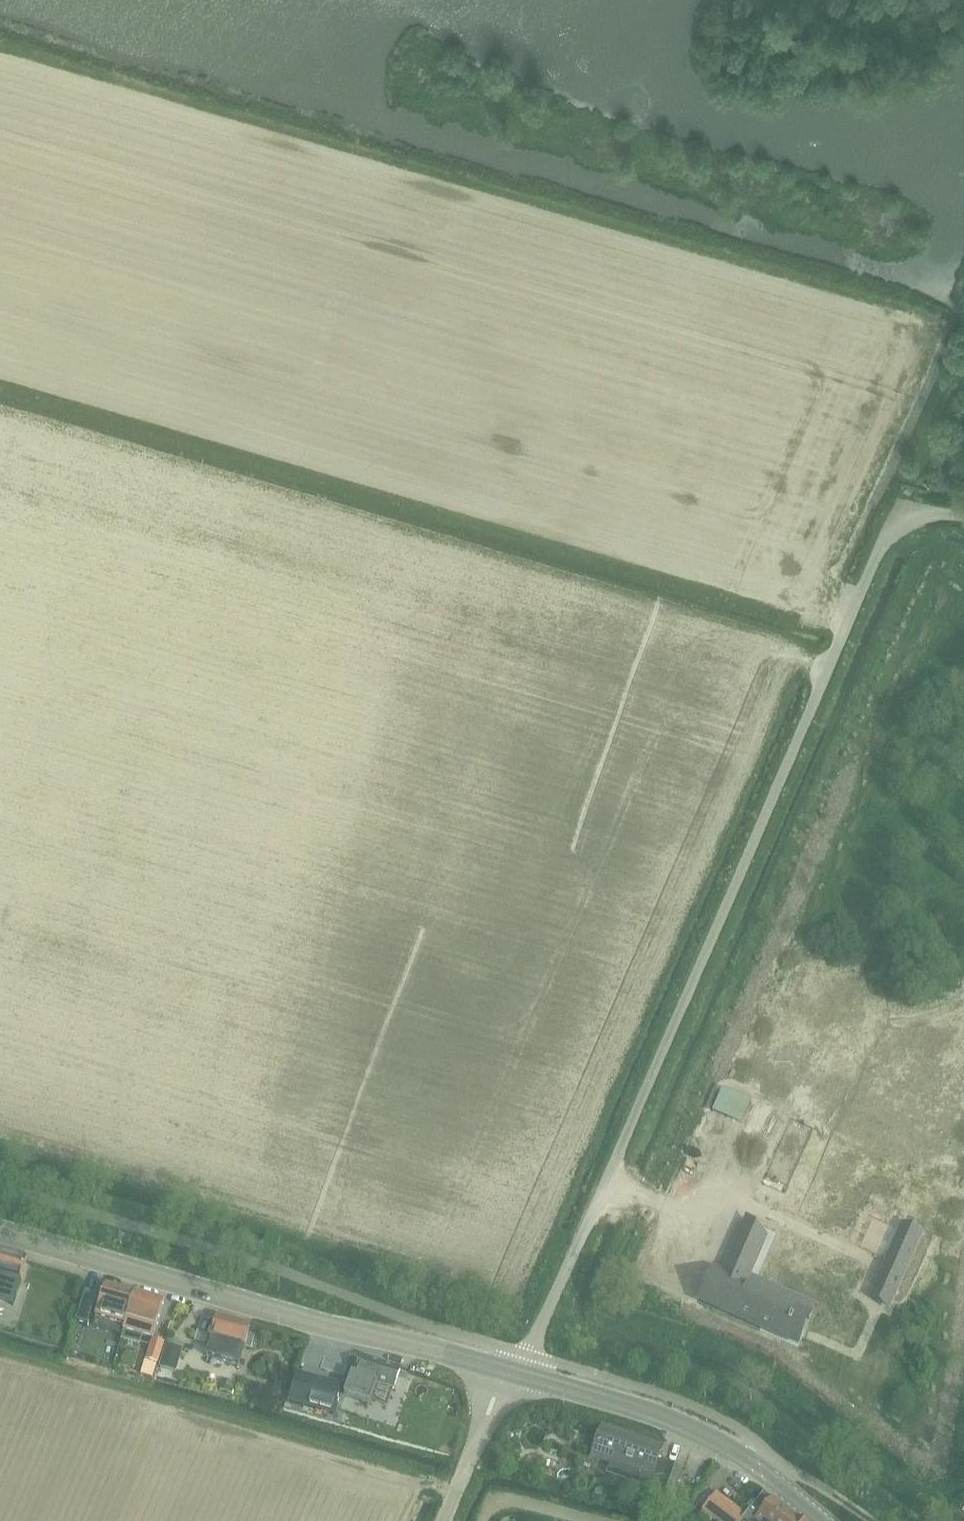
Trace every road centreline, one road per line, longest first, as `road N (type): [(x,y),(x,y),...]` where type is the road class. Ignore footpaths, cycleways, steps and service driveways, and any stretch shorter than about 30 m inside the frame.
road 1 (unclassified): [(513,1373),(586,1228),(859,599)]
road 2 (tertiary): [(513,1373),(0,1232)]
road 3 (tertiary): [(824,1520),(703,1433),(513,1373)]
road 4 (unclassified): [(443,1520),(513,1373)]
road 5 (unclassified): [(963,517),(924,514),(894,527),(859,599)]

